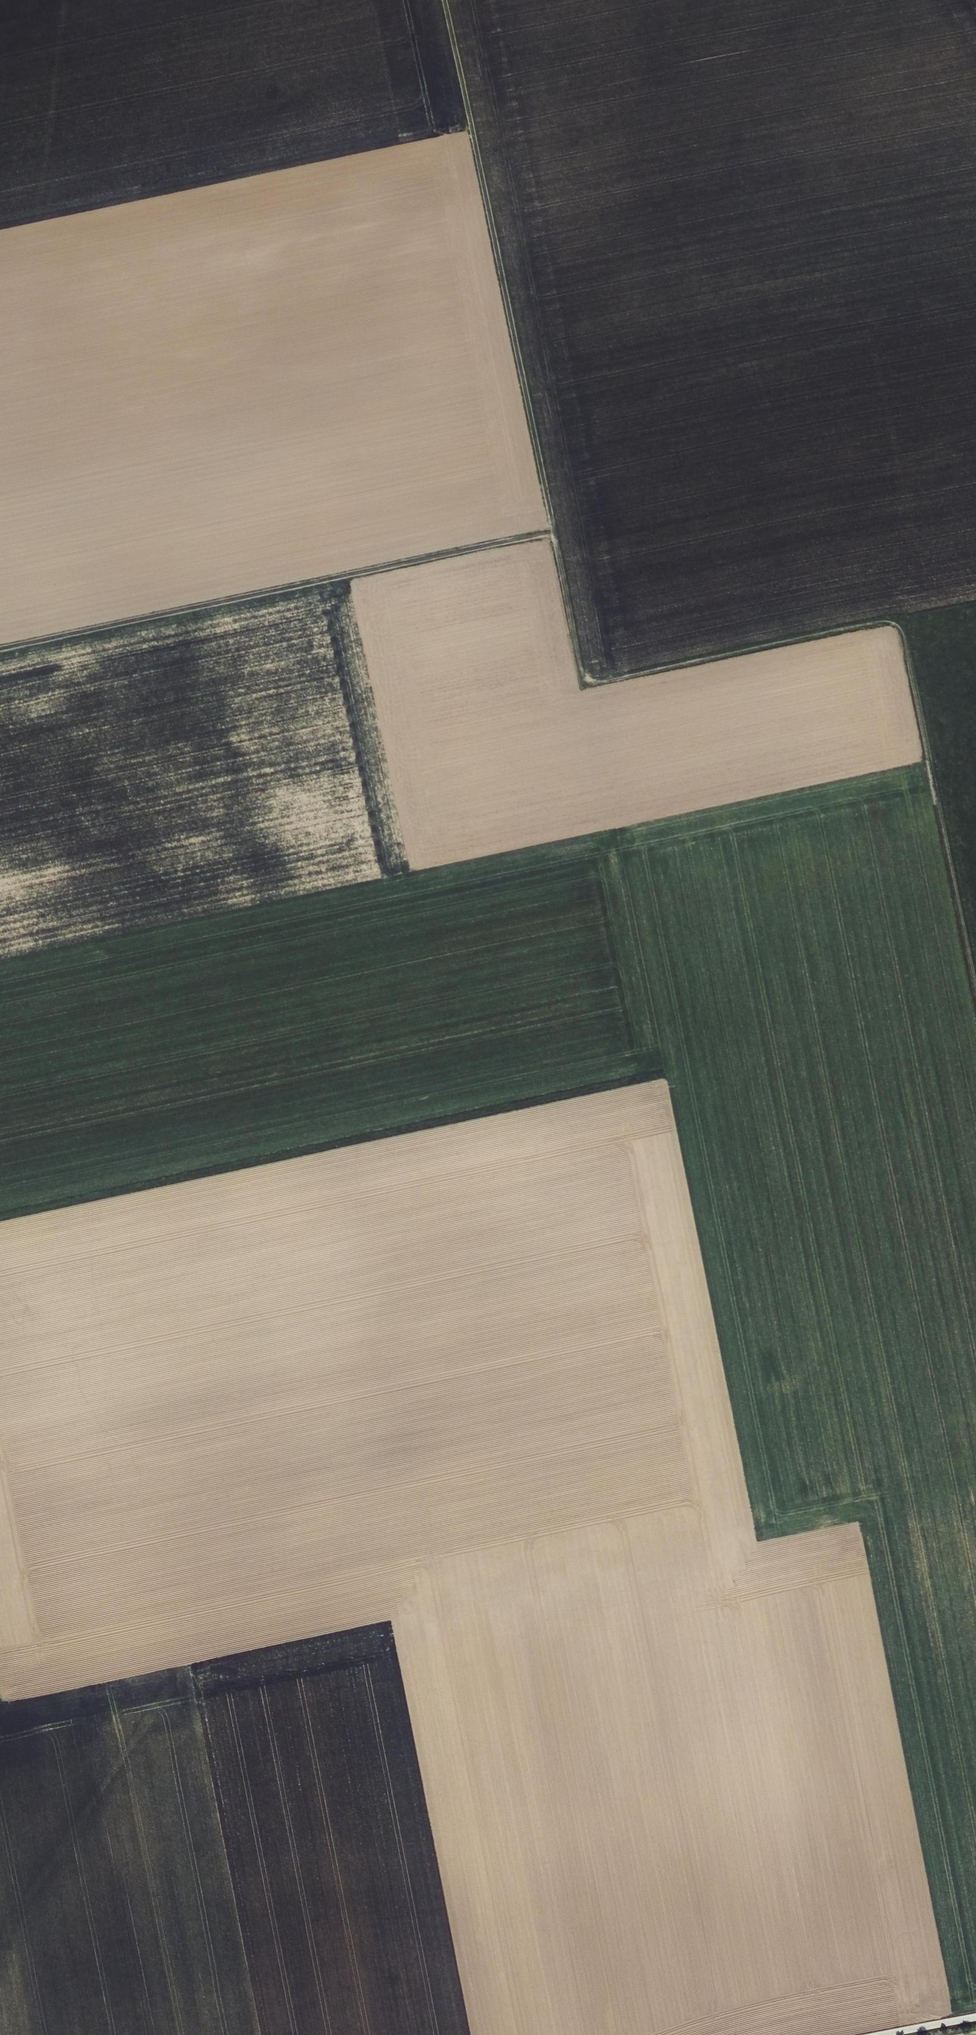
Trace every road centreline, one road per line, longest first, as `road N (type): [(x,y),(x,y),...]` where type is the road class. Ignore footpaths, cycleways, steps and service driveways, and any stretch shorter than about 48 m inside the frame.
road 1 (track): [(975,982),(903,618),(585,686),(445,0)]
road 2 (track): [(0,650),(554,533)]

